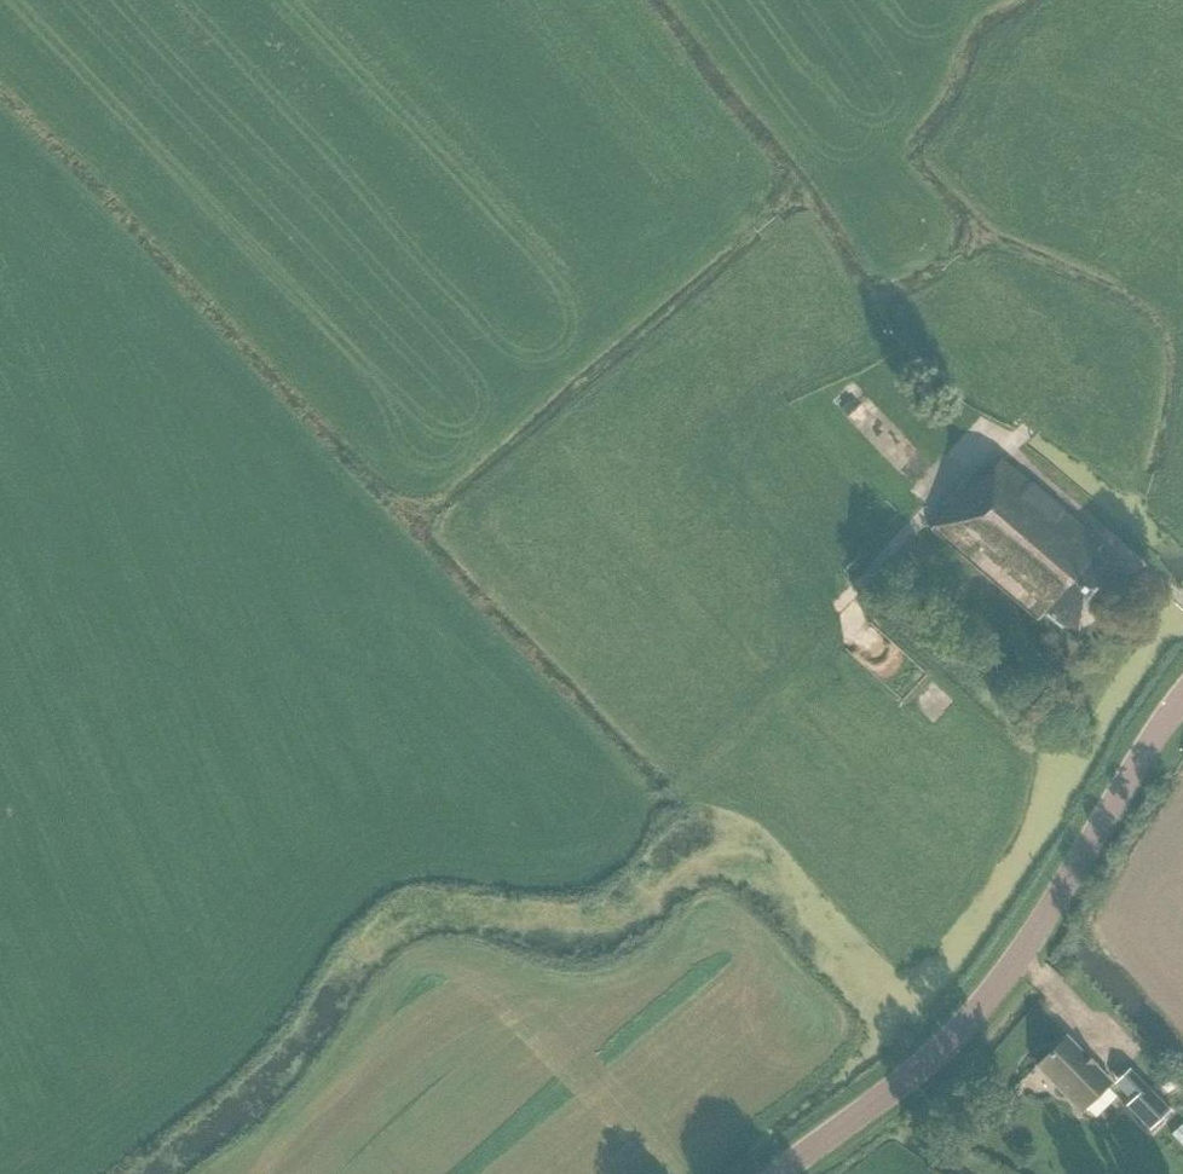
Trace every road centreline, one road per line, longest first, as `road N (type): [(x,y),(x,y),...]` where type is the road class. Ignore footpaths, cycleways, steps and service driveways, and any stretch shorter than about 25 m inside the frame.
road 1 (tertiary): [(785,1173),(967,1023),(1089,867),(1182,716)]

